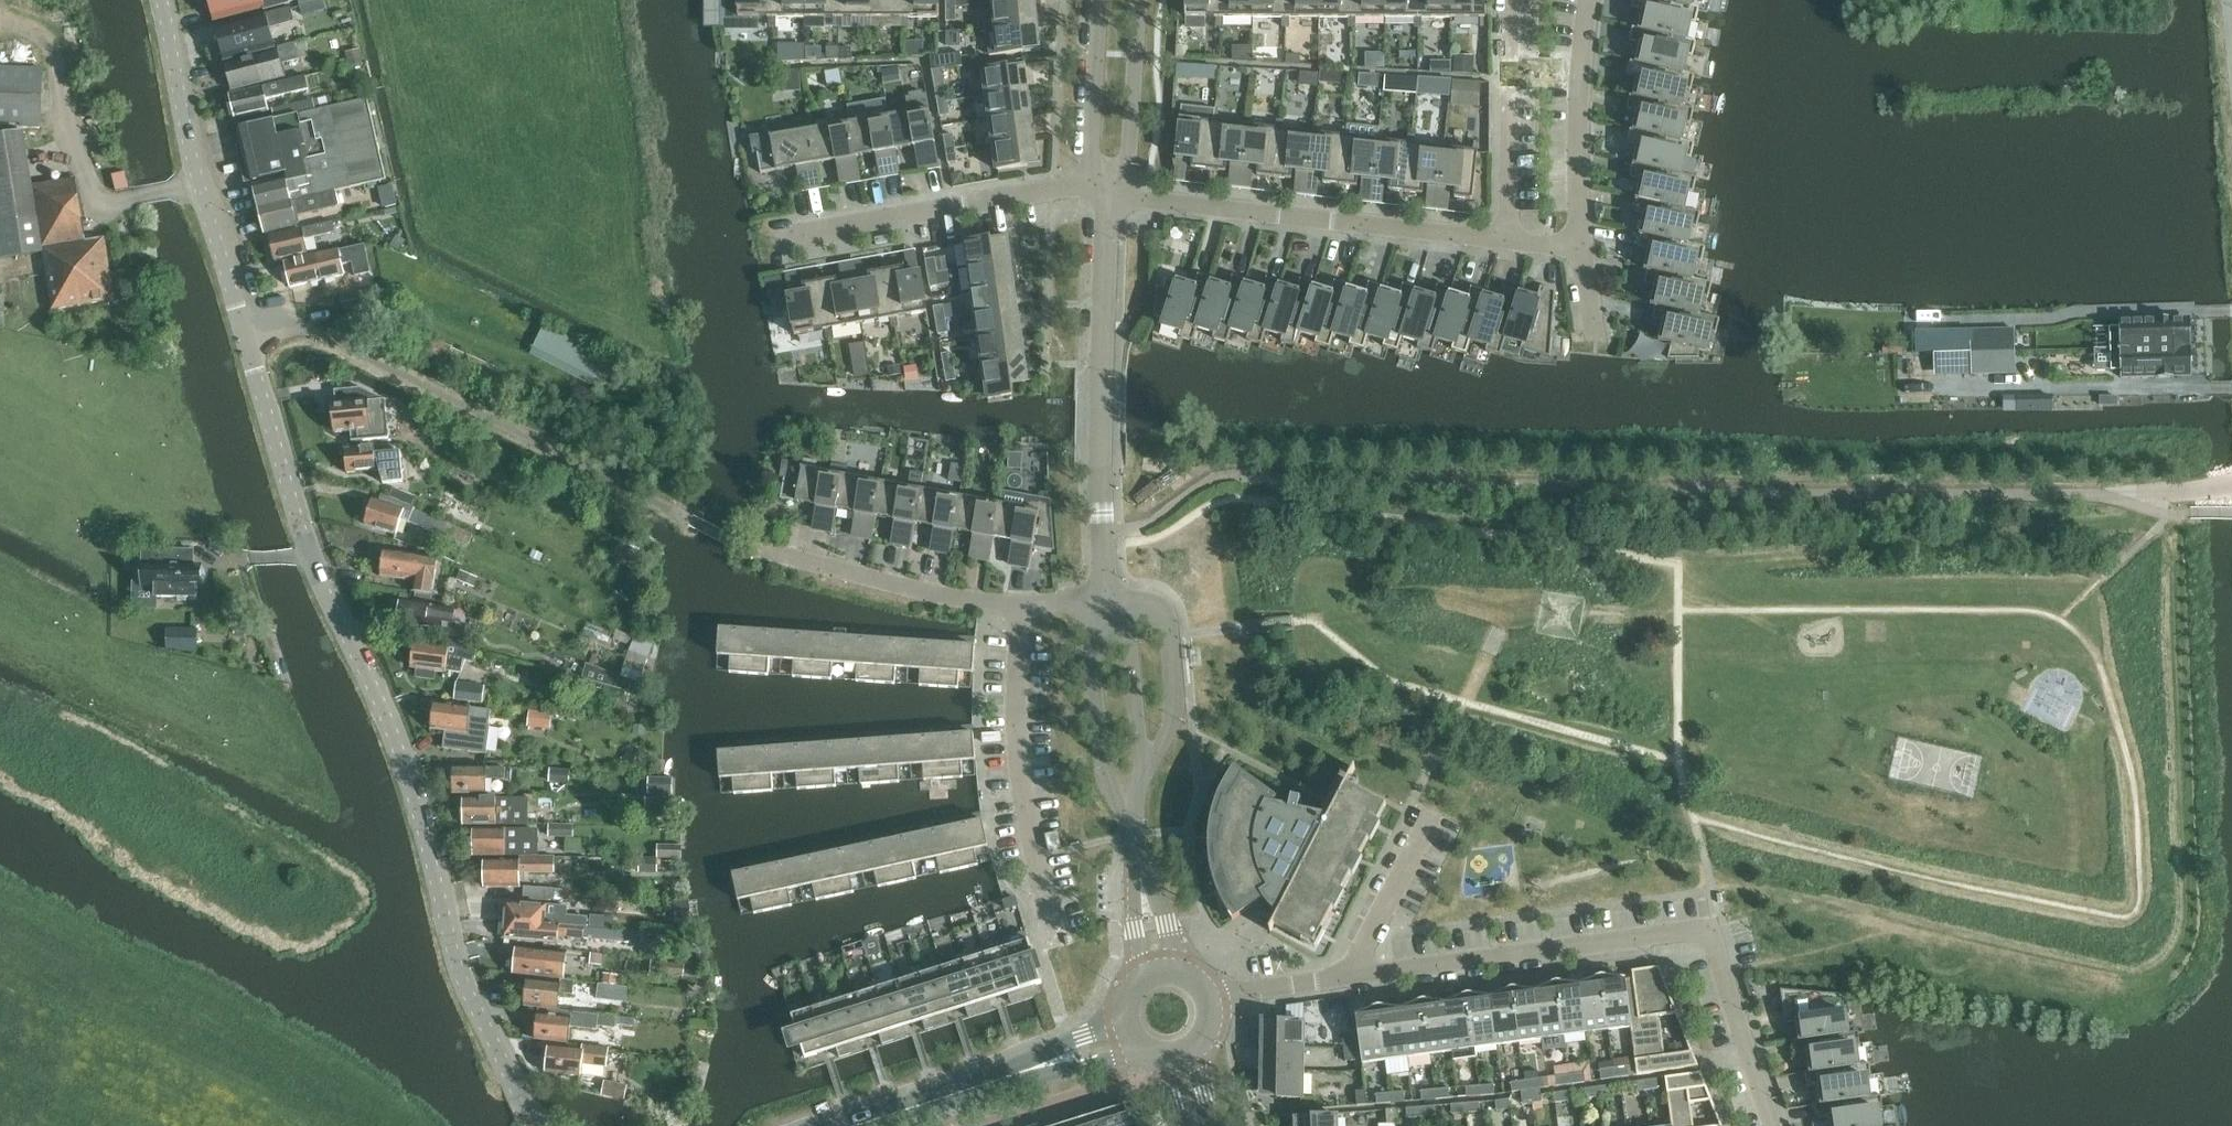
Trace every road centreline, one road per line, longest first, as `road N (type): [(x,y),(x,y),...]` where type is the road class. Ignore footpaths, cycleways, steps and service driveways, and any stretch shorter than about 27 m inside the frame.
road 1 (residential): [(534,1125),(466,987),(387,717),(301,525),(194,159),(167,0)]
road 2 (residential): [(1108,598),(1108,183)]
road 3 (residential): [(1108,183),(1151,199),(1507,237)]
road 4 (residential): [(1710,931),(1350,975)]
road 5 (residential): [(1057,936),(1027,790),(1018,608)]
road 6 (residential): [(790,234),(1108,183)]
road 7 (unclassified): [(854,1125),(1131,1029)]
road 8 (residential): [(744,549),(1018,608)]
road 9 (residential): [(1592,0),(1579,186),(1584,244)]
road 10 (residential): [(1509,0),(1507,237)]
road 11 (residential): [(1108,598),(1092,639),(1107,782),(1132,805)]
road 12 (residential): [(1132,805),(1143,767),(1128,625),(1108,598)]
road 13 (residential): [(1710,931),(1775,1125)]
road 14 (residential): [(1108,183),(1130,163),(1143,0)]
road 15 (residential): [(1104,0),(1095,156),(1108,183)]
road 16 (residential): [(1350,975),(1429,824)]

